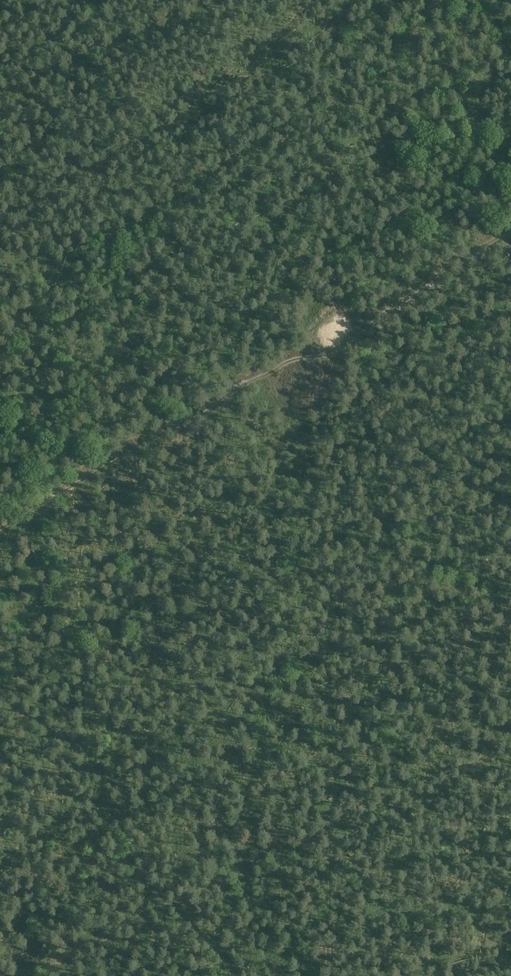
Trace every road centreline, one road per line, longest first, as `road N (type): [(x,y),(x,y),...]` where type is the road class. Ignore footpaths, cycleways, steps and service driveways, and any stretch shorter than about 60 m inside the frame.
road 1 (track): [(0,527),(260,375),(355,351),(431,277),(510,230)]

